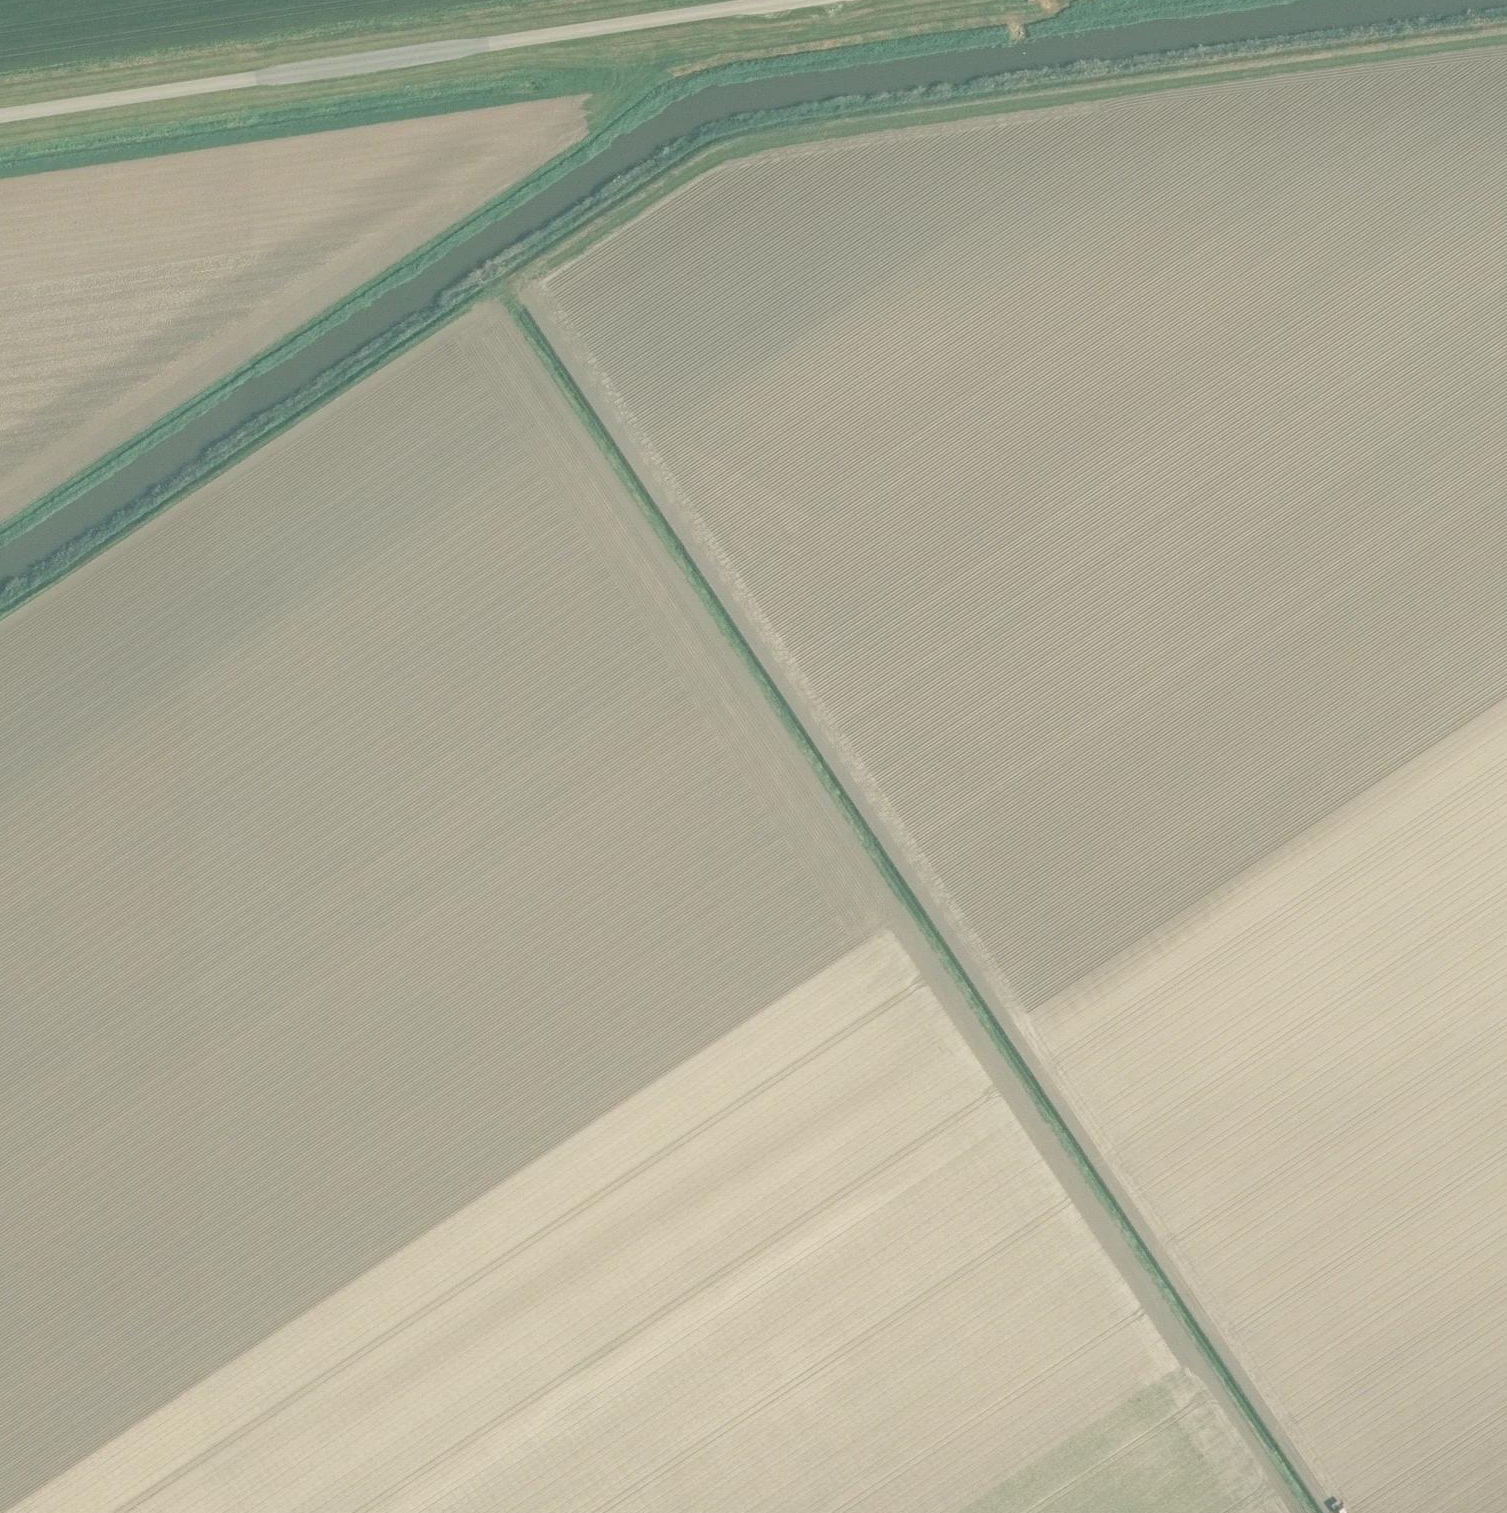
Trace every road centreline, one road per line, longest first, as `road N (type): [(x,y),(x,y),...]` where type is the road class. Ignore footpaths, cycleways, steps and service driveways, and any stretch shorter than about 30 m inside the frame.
road 1 (unclassified): [(0,114),(772,0)]

